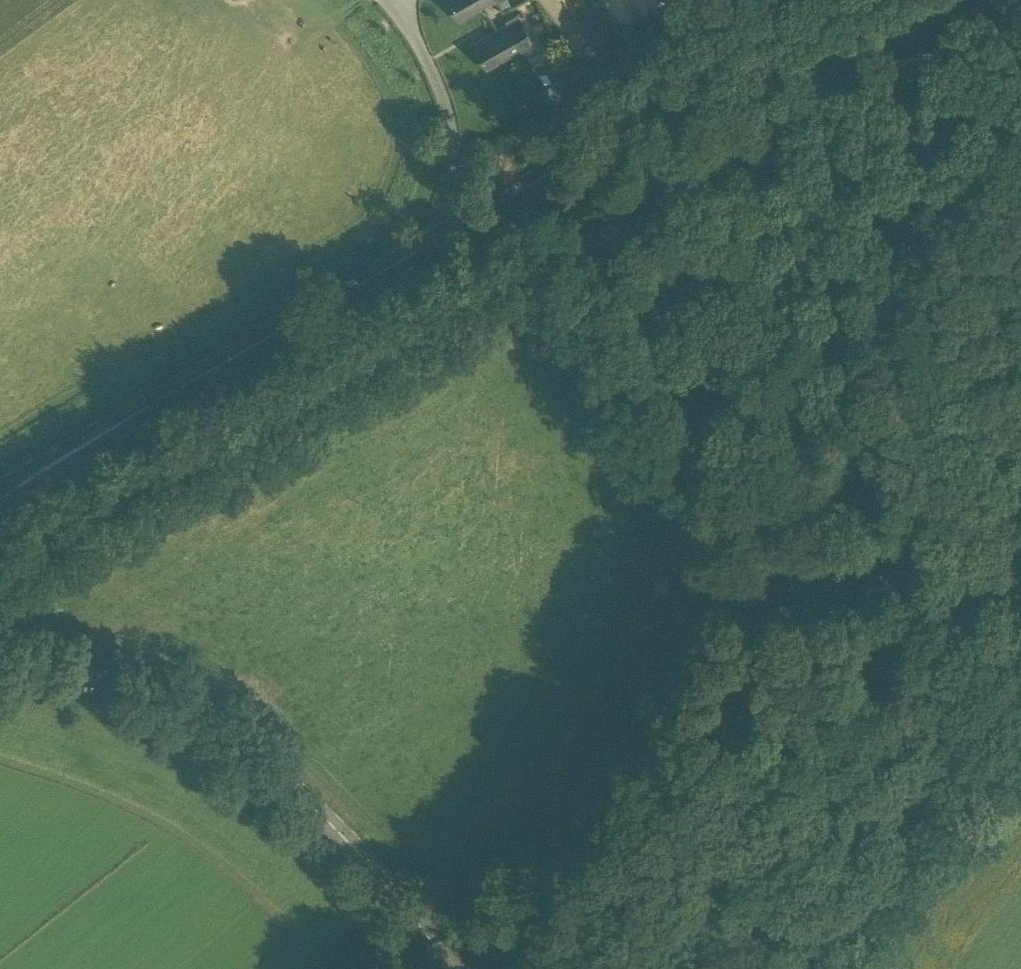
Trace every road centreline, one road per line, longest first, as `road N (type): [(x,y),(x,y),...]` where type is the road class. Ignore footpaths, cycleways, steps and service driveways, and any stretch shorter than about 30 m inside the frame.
road 1 (secondary): [(452,968),(387,884),(277,775),(167,711),(0,654)]
road 2 (secondary): [(0,495),(461,225)]
road 3 (secondary): [(461,225),(854,0)]
road 4 (track): [(1020,769),(901,888),(843,968)]
road 5 (unclassified): [(384,0),(440,88),(461,225)]

